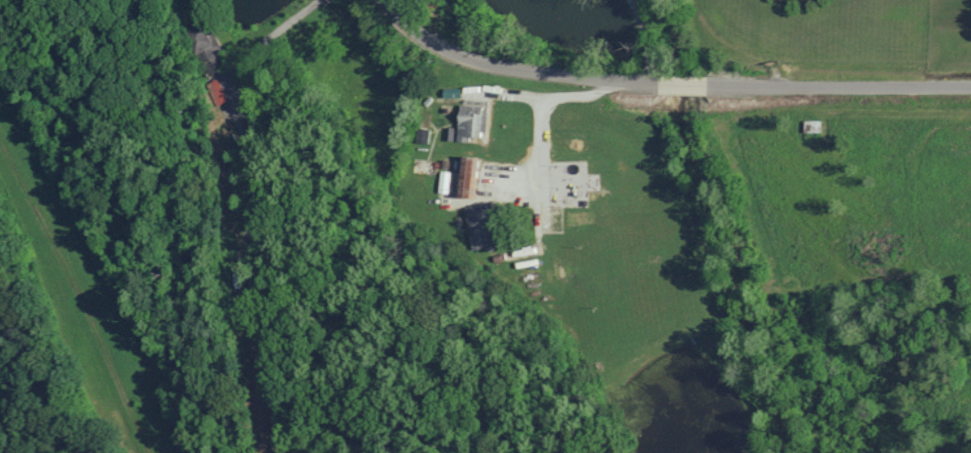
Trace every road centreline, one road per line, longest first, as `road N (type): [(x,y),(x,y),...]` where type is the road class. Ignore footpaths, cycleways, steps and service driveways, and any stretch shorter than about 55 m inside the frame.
road 1 (residential): [(387,0),(432,44),(509,68),(780,87),(970,90)]
road 2 (residential): [(313,0),(259,55),(255,117),(290,452)]
road 3 (residential): [(459,121),(437,123),(438,96),(481,87),(626,90),(627,76)]
road 4 (residential): [(539,247),(542,92)]

